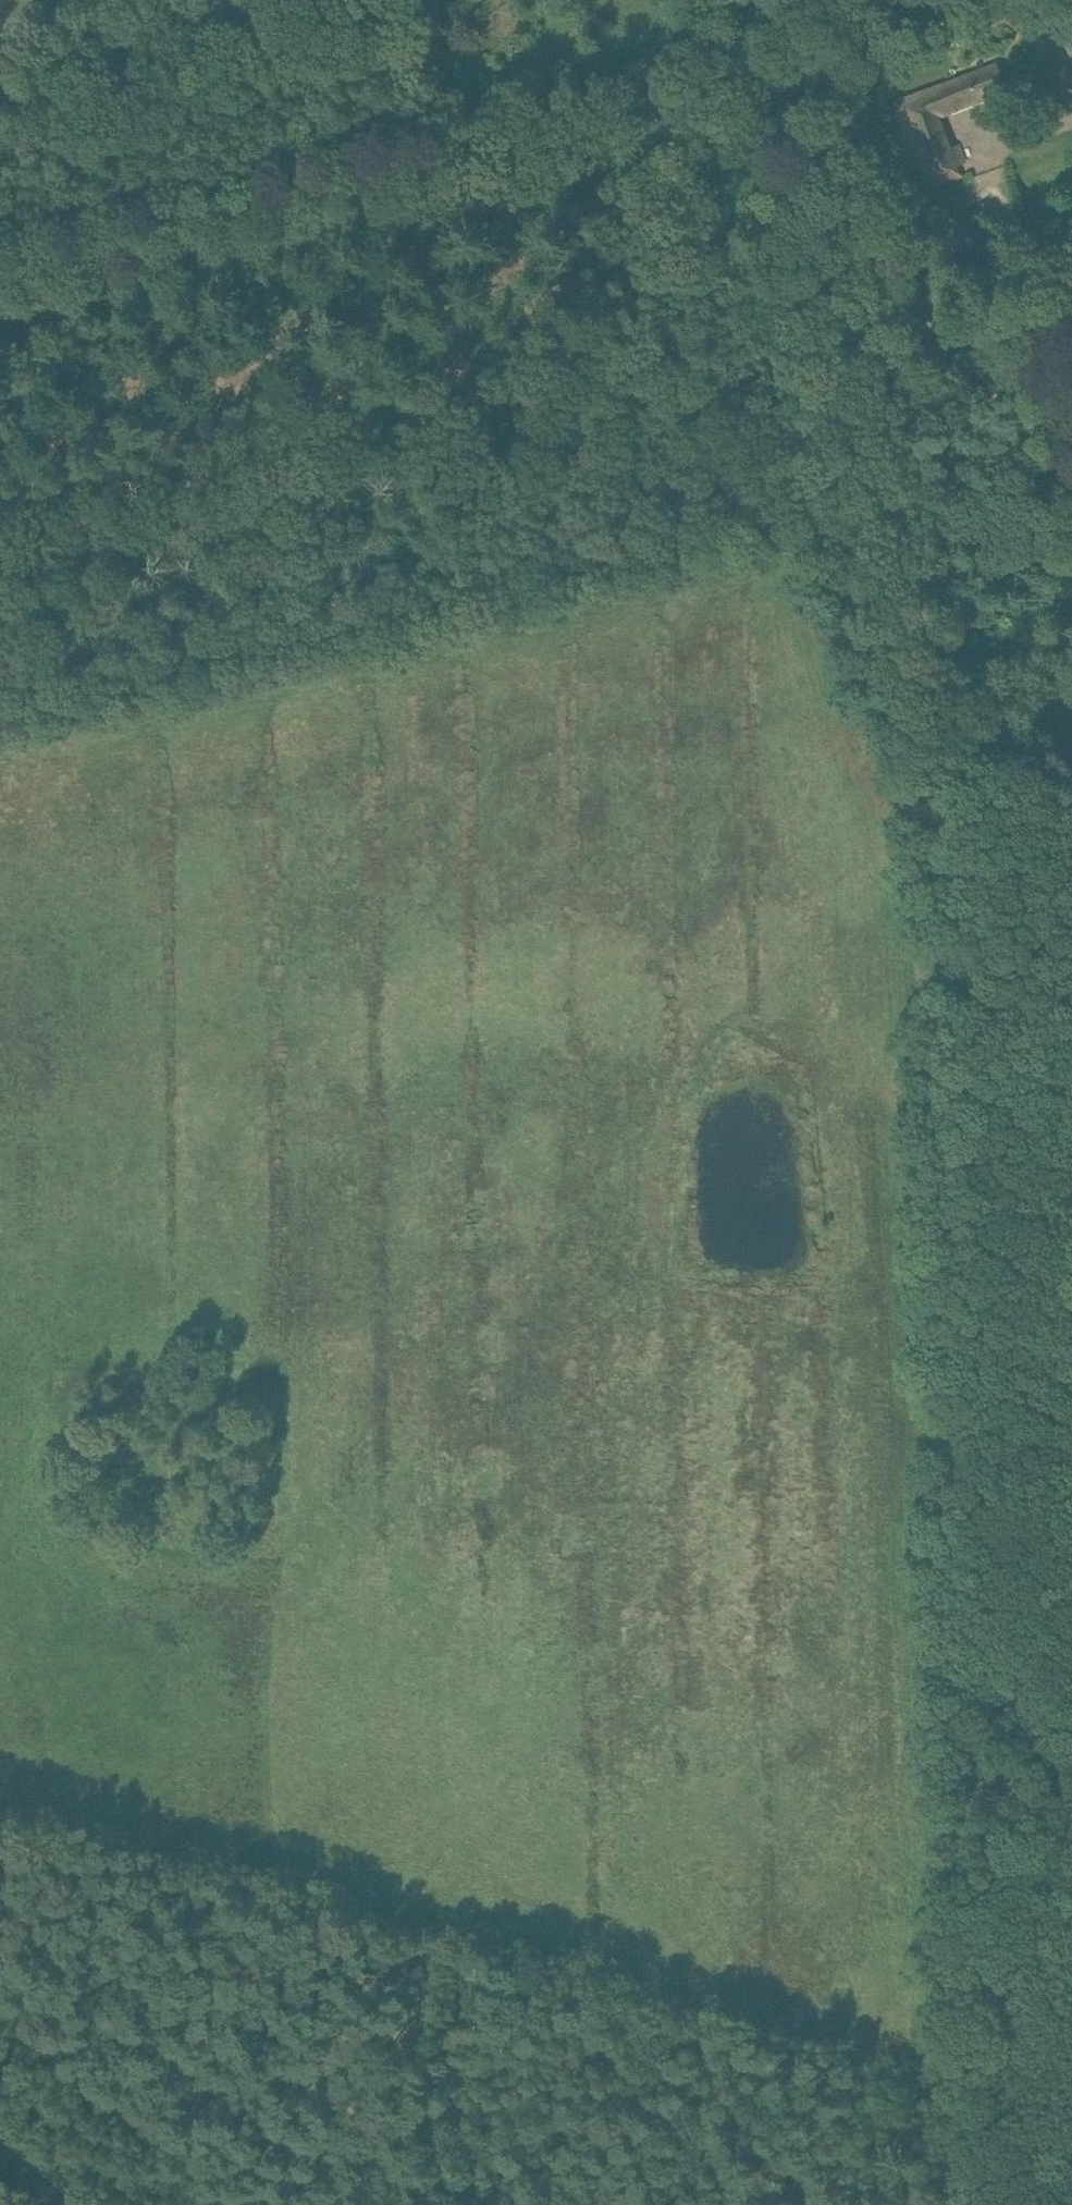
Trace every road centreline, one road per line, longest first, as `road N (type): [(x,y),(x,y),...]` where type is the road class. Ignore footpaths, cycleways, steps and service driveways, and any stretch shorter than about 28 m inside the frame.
road 1 (track): [(0,257),(798,58),(972,0)]
road 2 (track): [(830,371),(814,171),(757,0)]

